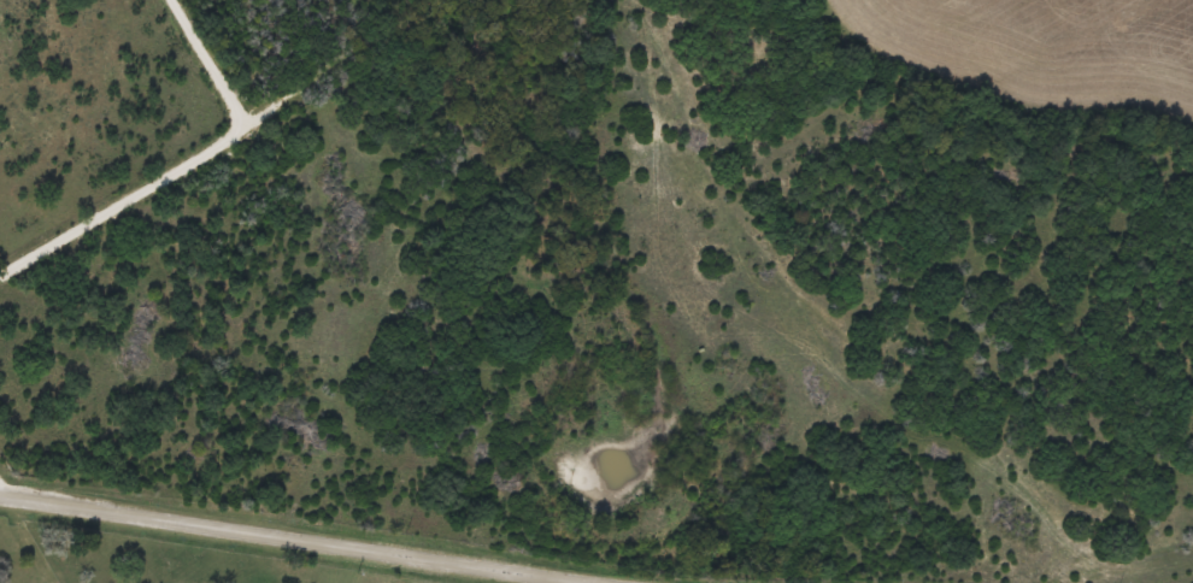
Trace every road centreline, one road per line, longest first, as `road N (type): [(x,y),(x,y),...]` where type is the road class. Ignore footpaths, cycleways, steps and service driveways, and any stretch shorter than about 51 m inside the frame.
road 1 (residential): [(601,582),(0,497)]

